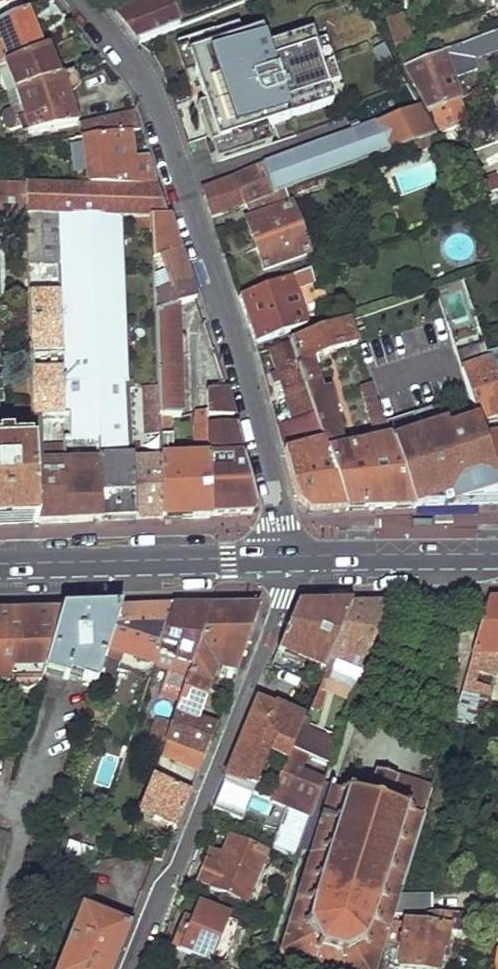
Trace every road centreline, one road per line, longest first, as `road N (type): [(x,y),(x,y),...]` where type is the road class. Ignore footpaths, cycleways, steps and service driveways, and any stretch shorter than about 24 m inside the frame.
road 1 (residential): [(78,0),(160,109),(241,354),(284,556)]
road 2 (residential): [(284,556),(283,598),(268,640),(128,968)]
road 3 (primary): [(0,563),(284,556)]
road 4 (primary): [(284,556),(497,554)]

